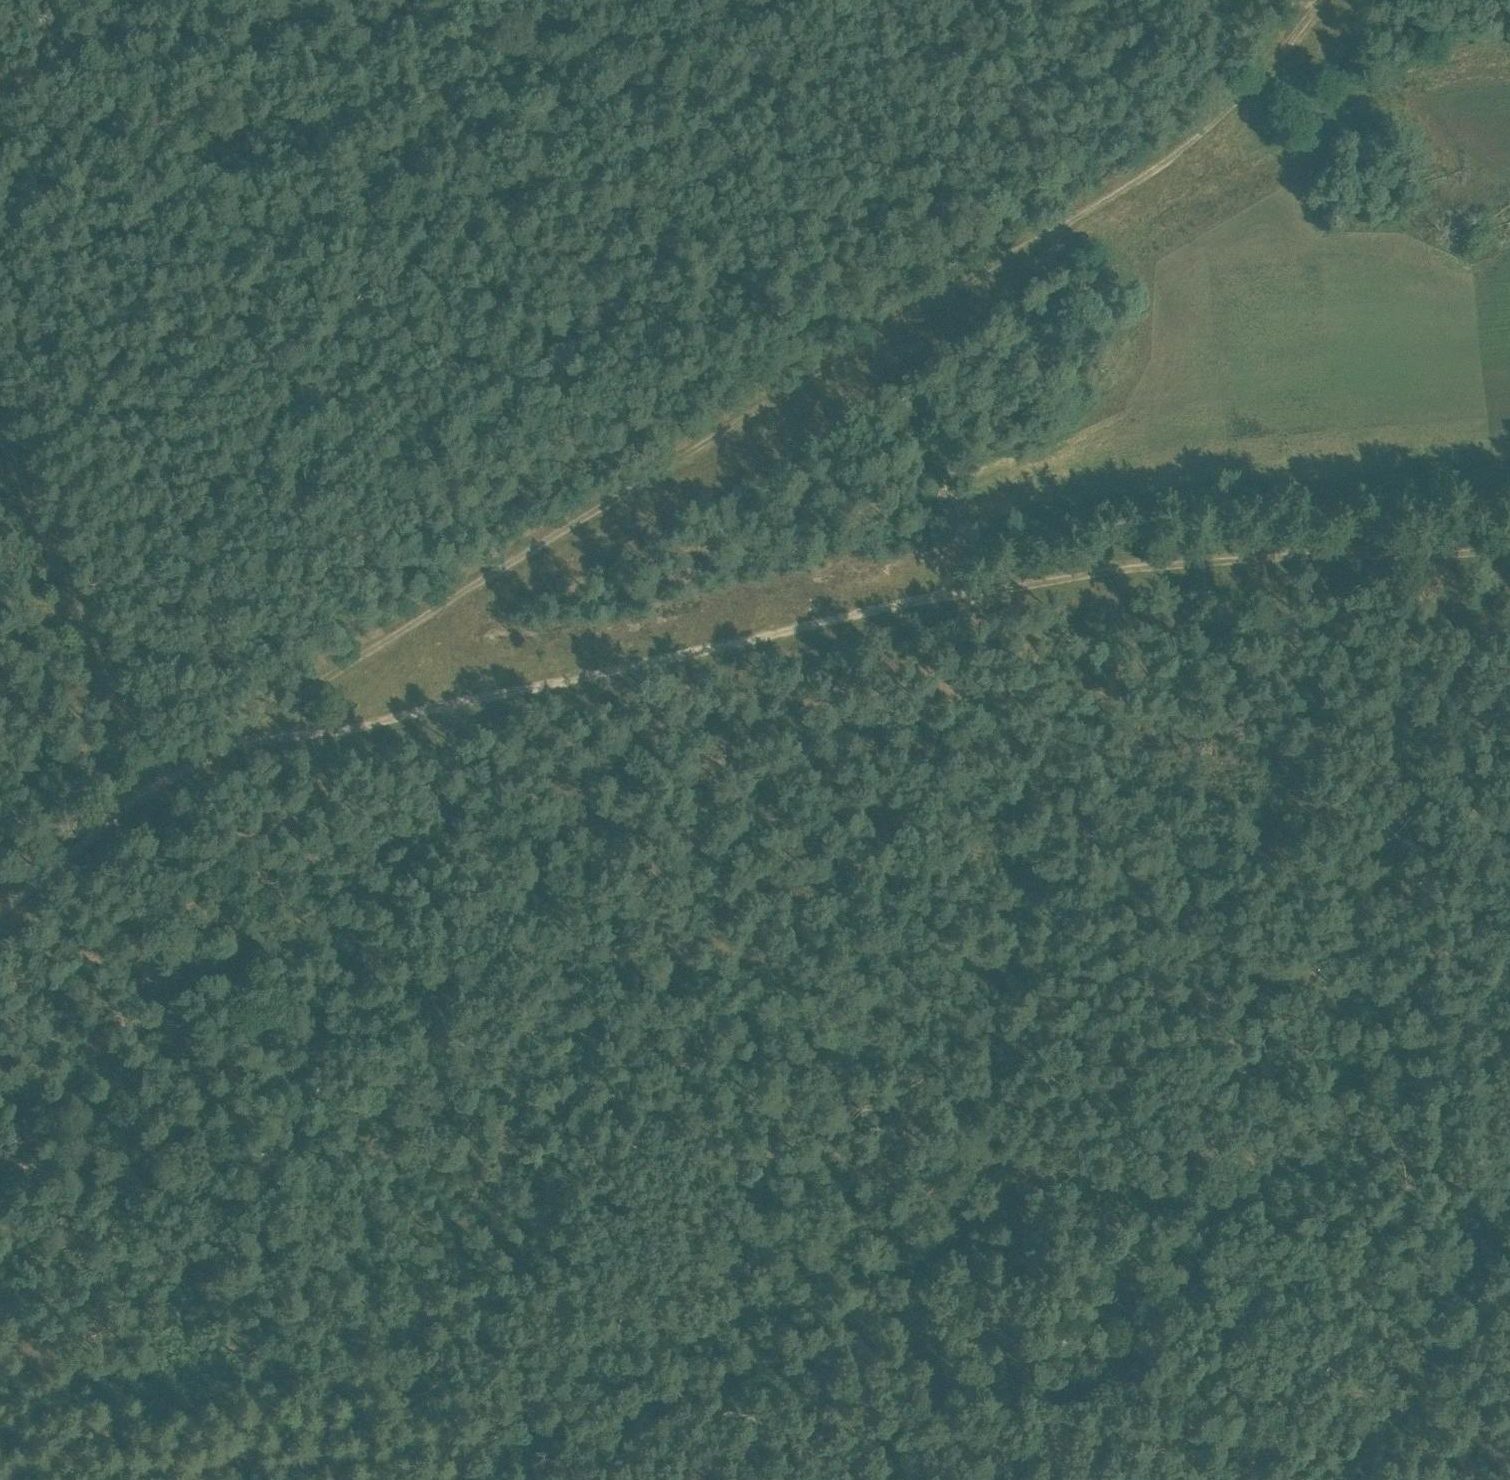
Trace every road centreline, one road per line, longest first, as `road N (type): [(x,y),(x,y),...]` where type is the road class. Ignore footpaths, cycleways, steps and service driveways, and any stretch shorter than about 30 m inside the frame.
road 1 (track): [(0,912),(151,793),(238,746),(386,723),(1034,573),(1509,540)]
road 2 (track): [(238,746),(653,476),(1170,163),(1261,80),(1314,11)]

